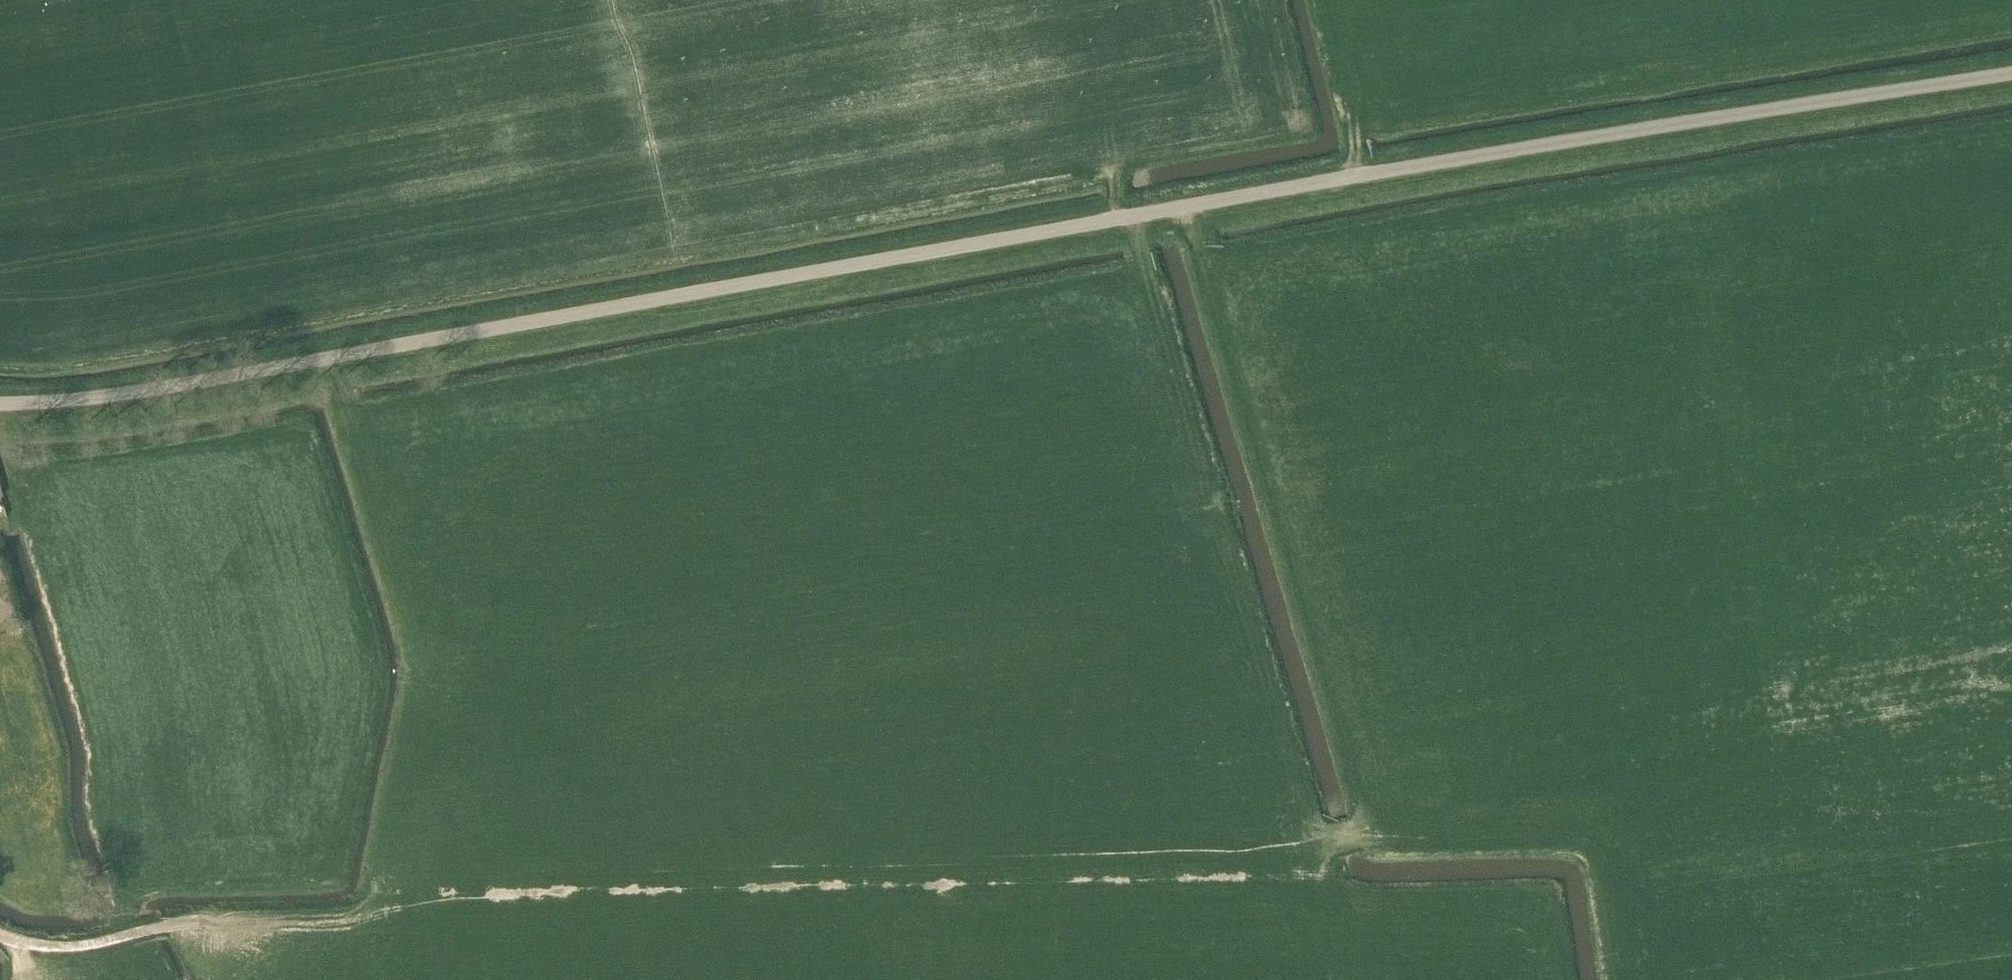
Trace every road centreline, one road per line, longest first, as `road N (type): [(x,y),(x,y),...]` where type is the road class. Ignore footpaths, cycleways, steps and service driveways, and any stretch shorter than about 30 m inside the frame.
road 1 (unclassified): [(0,403),(152,393),(2011,76)]

